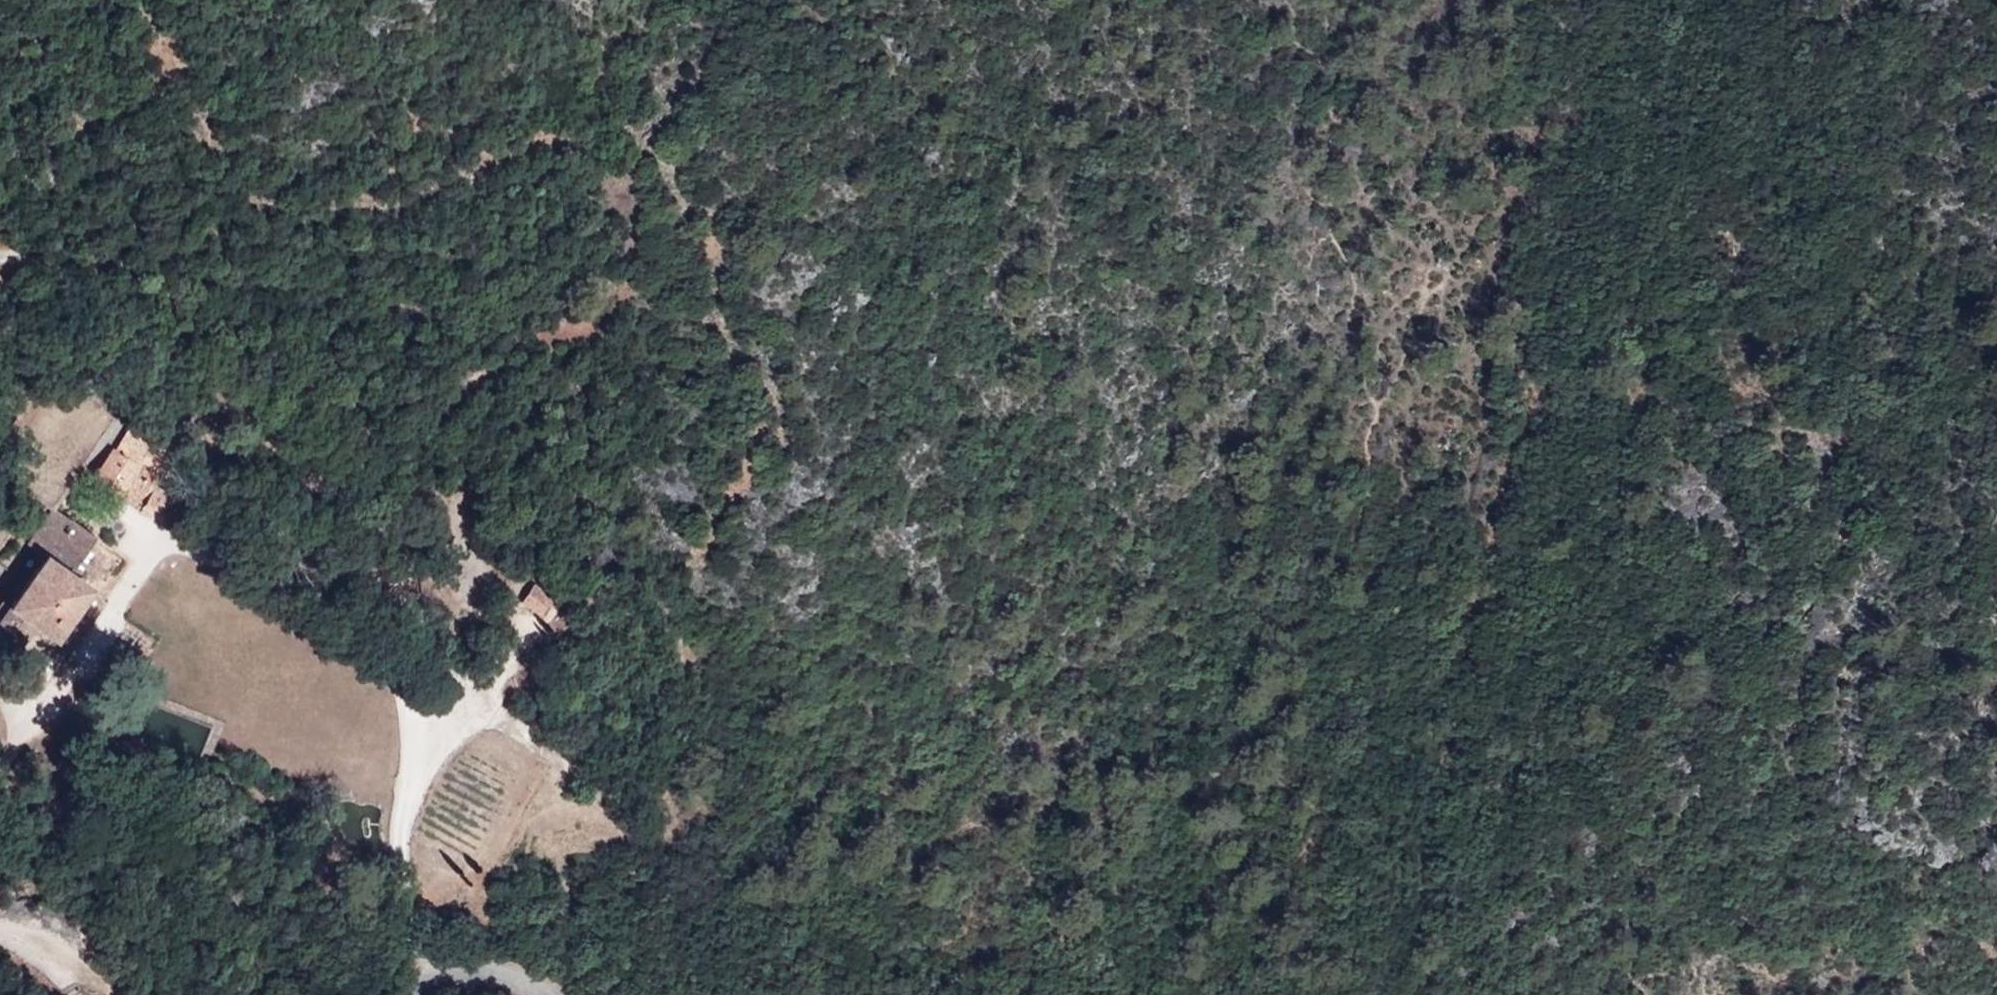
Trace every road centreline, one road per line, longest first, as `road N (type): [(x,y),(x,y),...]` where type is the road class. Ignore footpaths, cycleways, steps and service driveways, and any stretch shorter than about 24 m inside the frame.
road 1 (unclassified): [(432,994),(436,985),(480,966),(553,994)]

